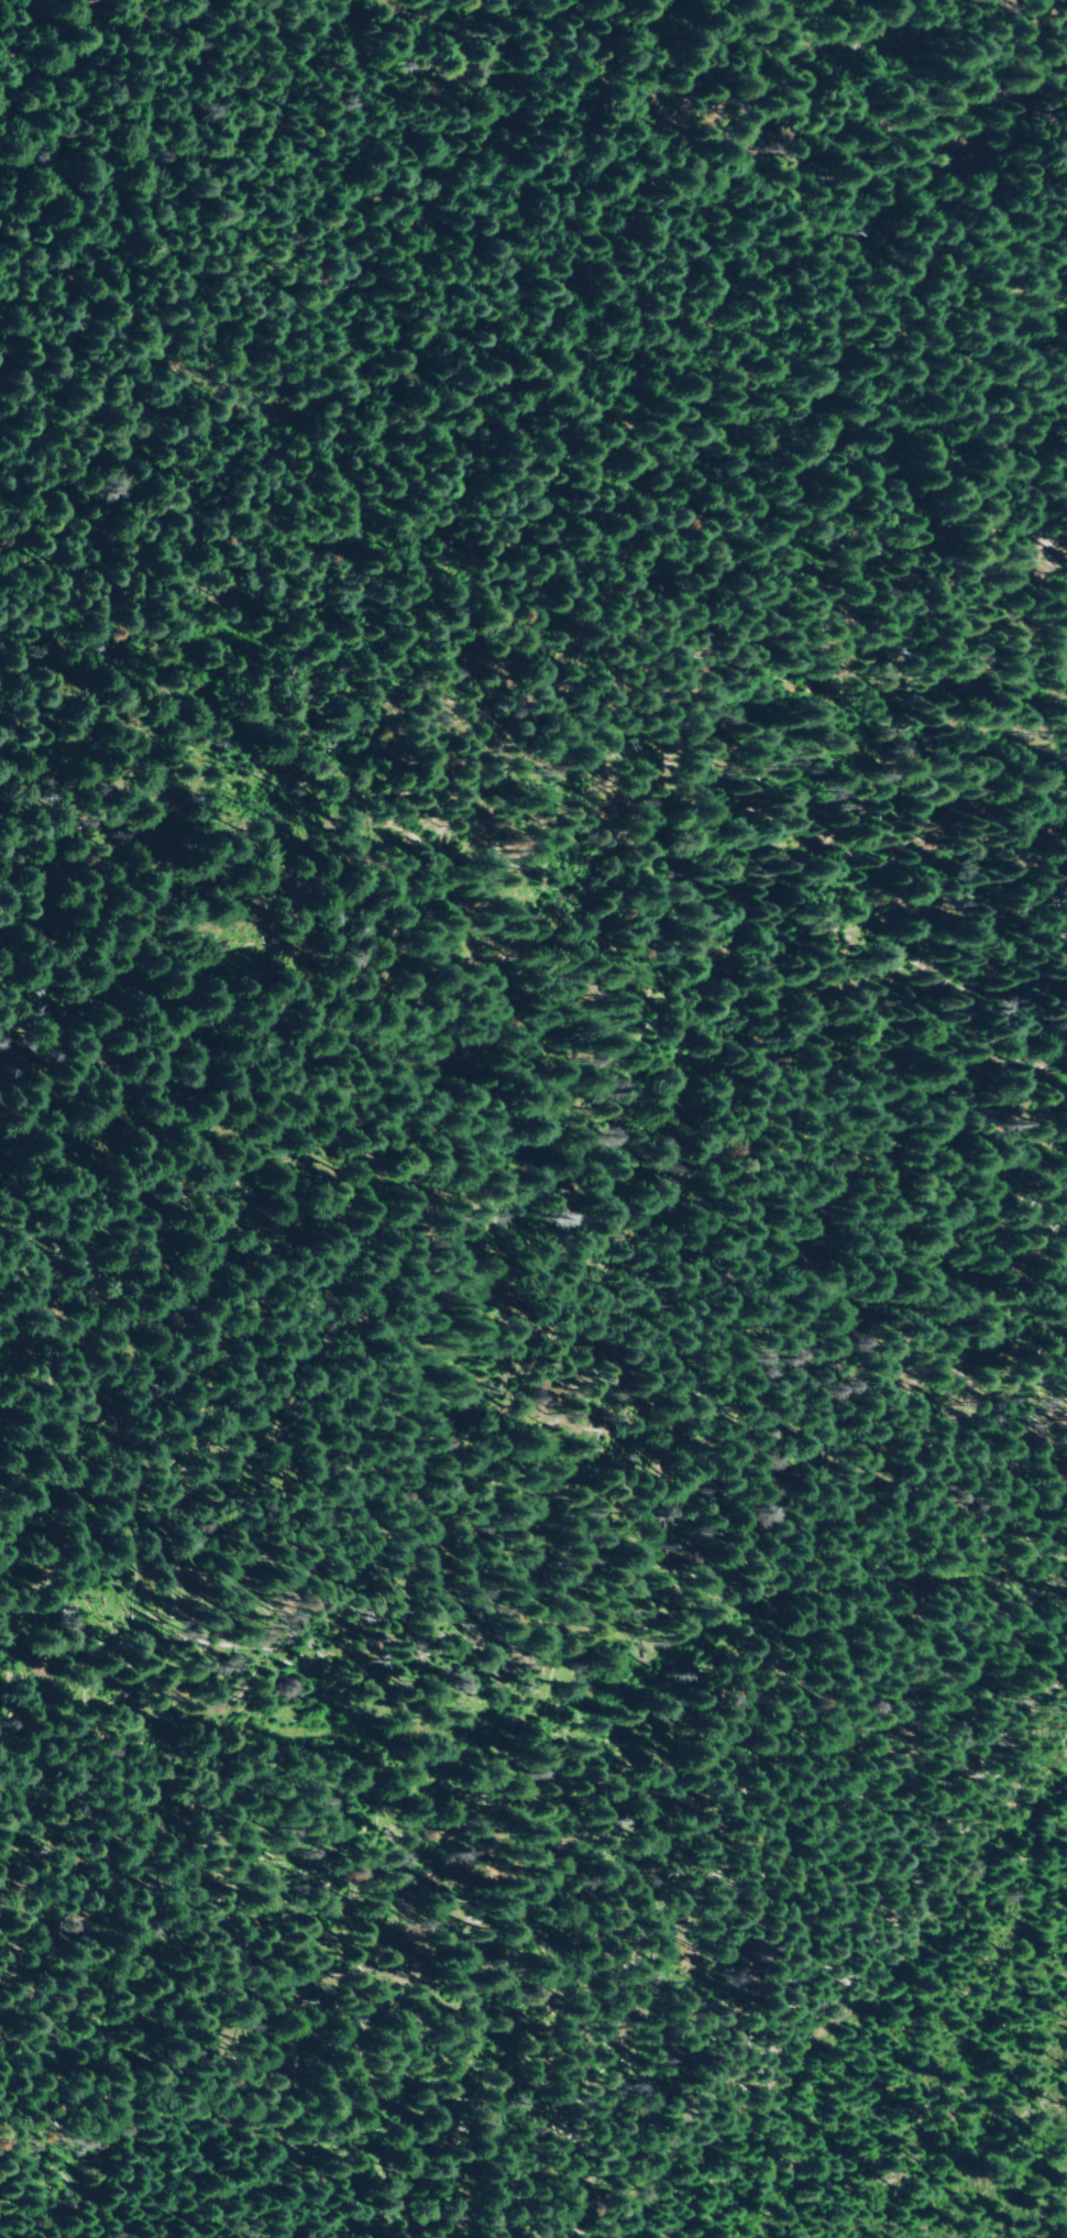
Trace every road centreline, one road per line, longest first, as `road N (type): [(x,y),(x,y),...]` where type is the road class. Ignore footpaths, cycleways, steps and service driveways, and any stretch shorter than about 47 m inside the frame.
road 1 (track): [(597,2237),(778,2074),(1066,1755)]

